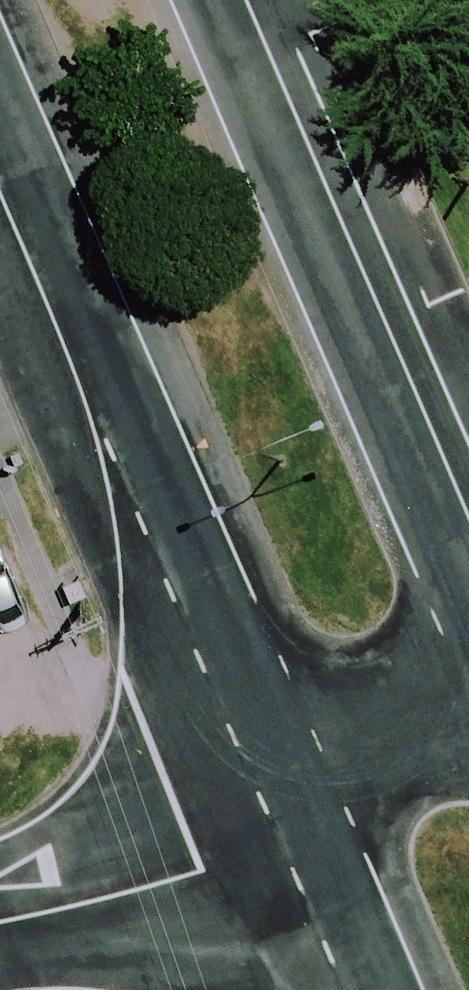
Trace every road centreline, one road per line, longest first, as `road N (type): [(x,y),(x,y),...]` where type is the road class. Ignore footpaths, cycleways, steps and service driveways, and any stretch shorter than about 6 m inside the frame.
road 1 (tertiary): [(287,831),(0,166)]
road 2 (tertiary): [(218,0),(468,585)]
road 3 (residential): [(0,922),(206,871),(287,831)]
road 4 (residential): [(287,831),(468,744)]
road 5 (tertiary): [(374,989),(287,831)]

